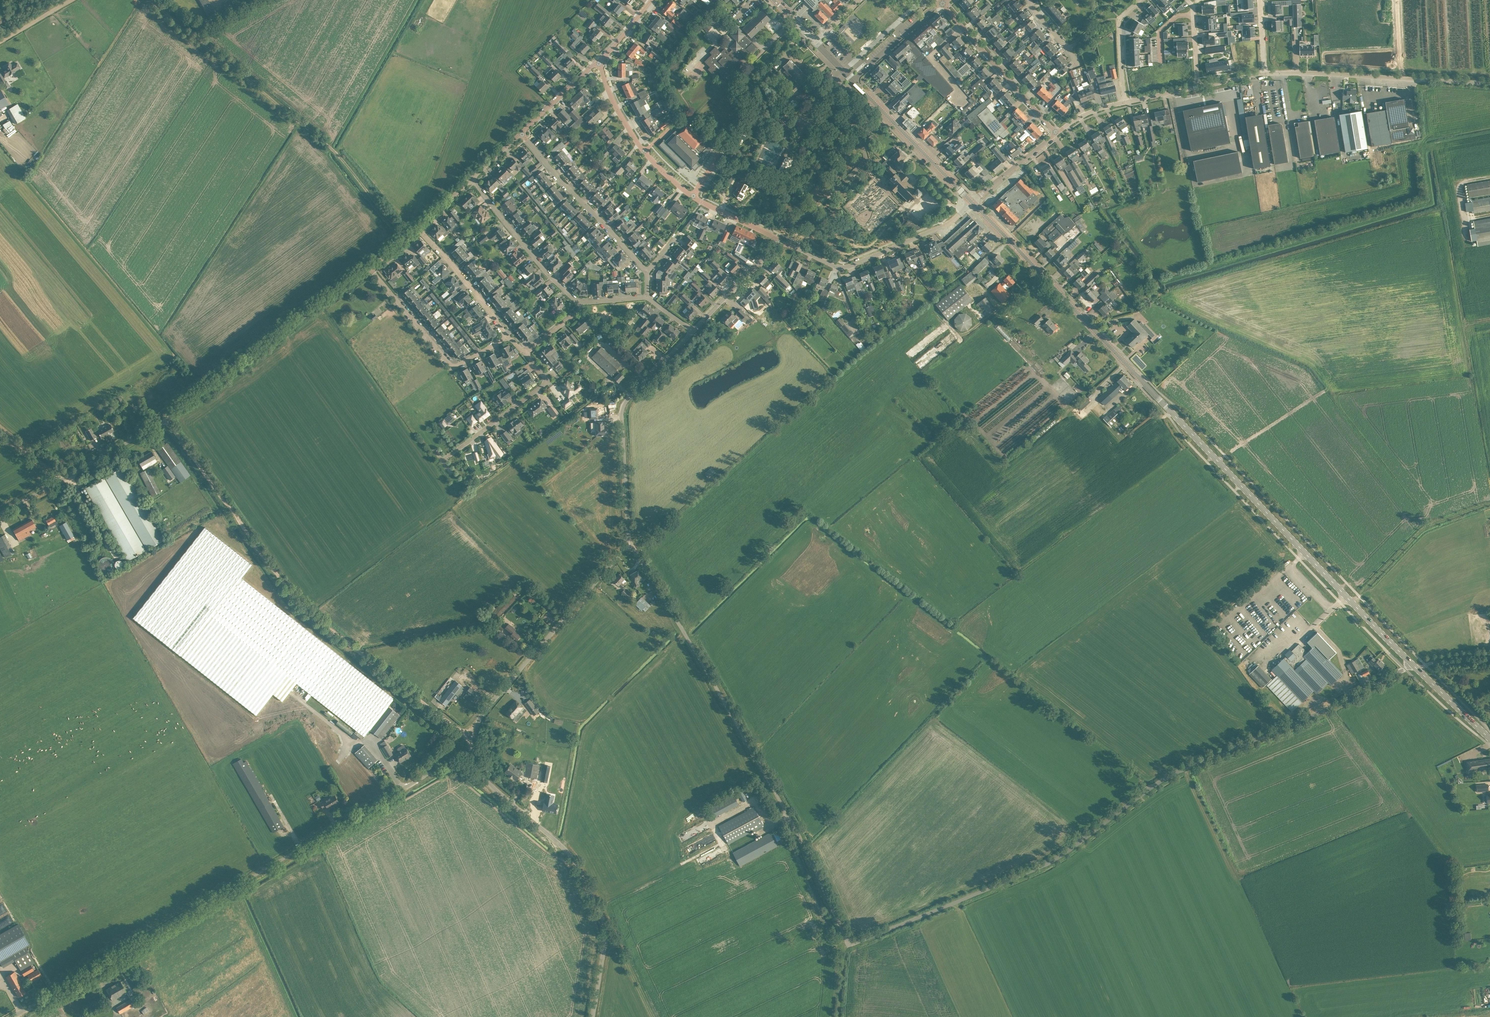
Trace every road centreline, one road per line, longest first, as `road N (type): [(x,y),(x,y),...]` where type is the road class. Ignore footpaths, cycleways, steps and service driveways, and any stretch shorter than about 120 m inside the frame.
road 1 (unclassified): [(627,541),(746,738),(855,942),(1040,867),(1158,782),(1412,664)]
road 2 (tertiary): [(1412,664),(972,202)]
road 3 (unclassified): [(10,1016),(475,749)]
road 4 (track): [(475,749),(303,607),(165,419)]
road 5 (unclassified): [(0,513),(165,419),(369,264)]
road 6 (track): [(148,0),(306,123),(407,236)]
road 7 (unclassified): [(593,1016),(604,923),(574,860),(490,785),(475,749)]
road 8 (unclassified): [(475,749),(488,706),(627,541)]
road 9 (unclassified): [(627,541),(623,404),(693,331)]
road 10 (unclassified): [(646,297),(580,302),(472,179)]
road 11 (unclassified): [(779,244),(843,268),(944,226),(972,202)]
road 12 (residential): [(369,264),(449,364),(507,338)]
road 13 (unclassified): [(647,272),(520,132)]
road 14 (unclassified): [(702,202),(643,151),(598,62)]
road 15 (residential): [(944,4),(1056,133)]
road 16 (tertiary): [(972,202),(853,81)]
road 17 (residential): [(526,354),(543,385),(443,461)]
road 18 (track): [(1489,503),(1423,530),(1365,593)]
road 19 (unclassified): [(507,338),(419,226)]
road 20 (residential): [(1265,74),(1403,78)]
road 21 (unclassified): [(693,331),(779,244)]

